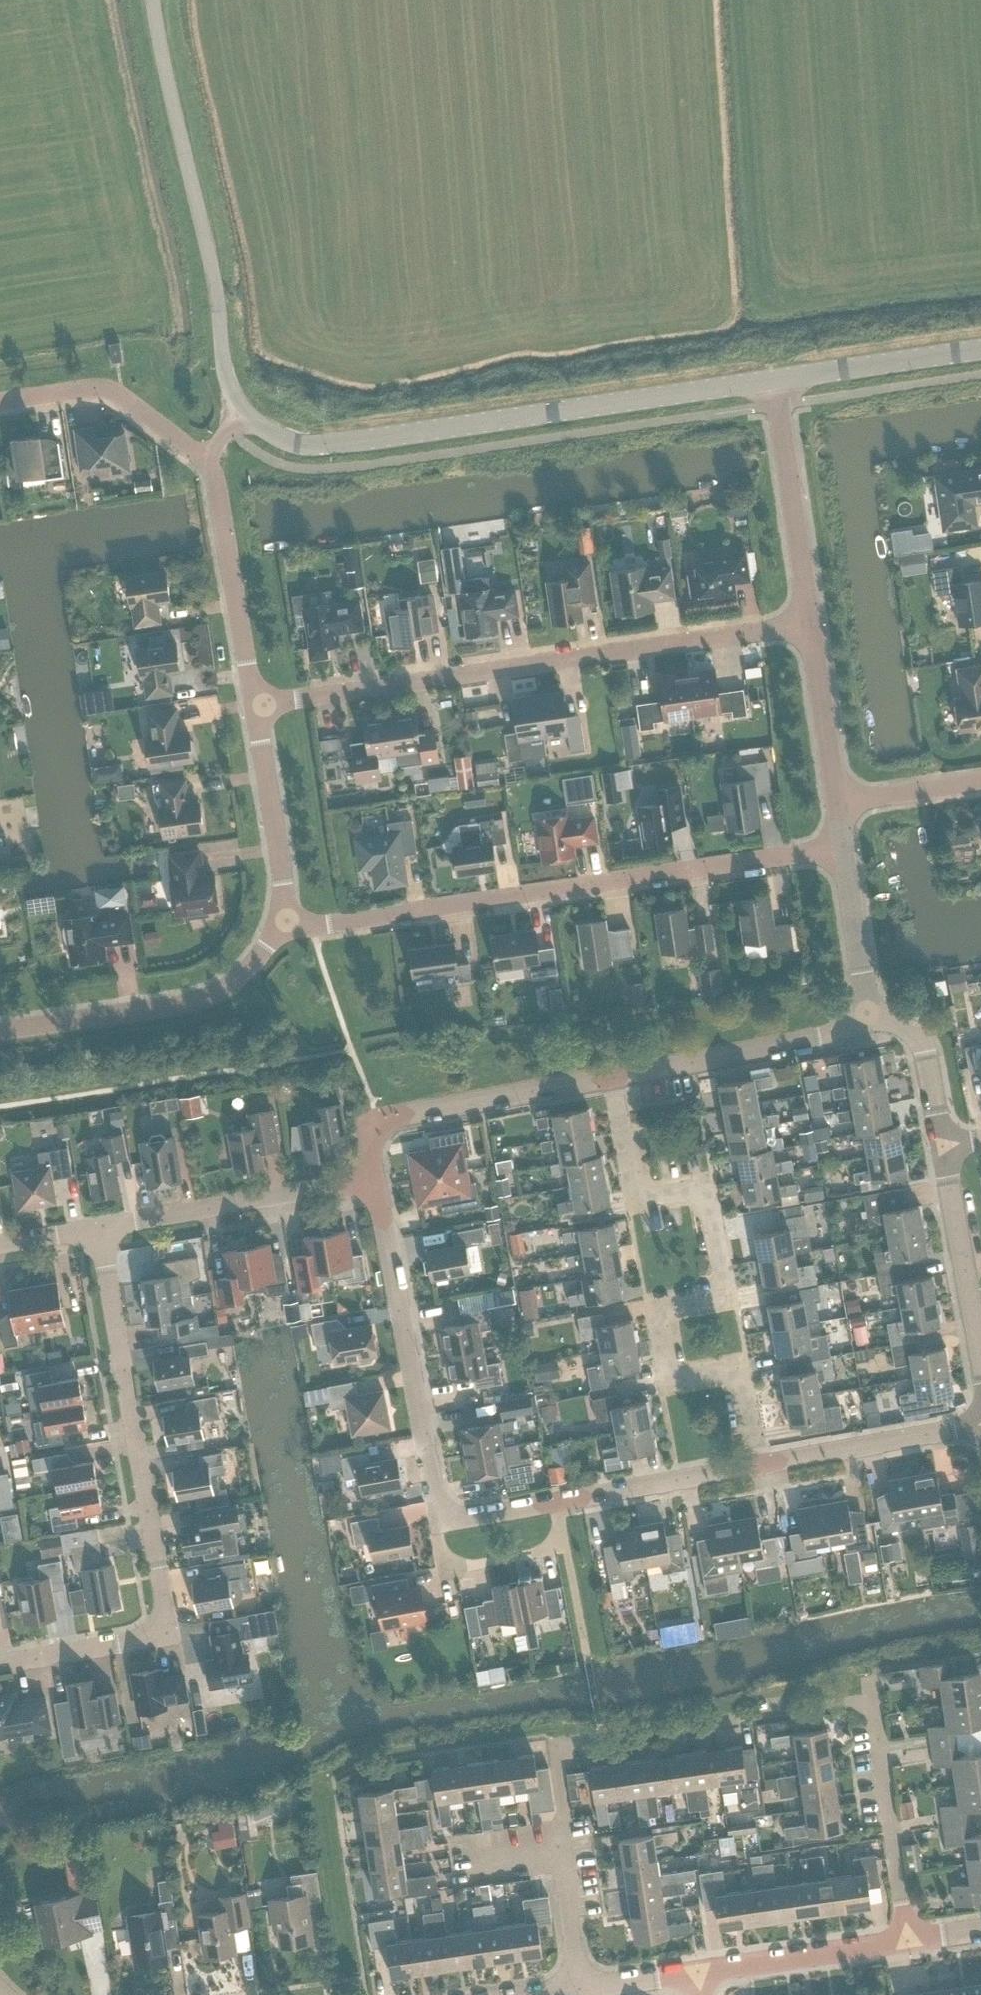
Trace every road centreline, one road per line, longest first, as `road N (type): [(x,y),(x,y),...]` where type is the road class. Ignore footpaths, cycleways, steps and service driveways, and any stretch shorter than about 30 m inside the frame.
road 1 (residential): [(909,1942),(874,1701),(553,1746),(569,1858)]
road 2 (residential): [(756,1466),(442,1521),(377,1181)]
road 3 (residential): [(756,1466),(735,1368),(671,1381),(658,1312),(727,1300),(704,1188),(640,1200),(616,1077)]
road 4 (residential): [(0,1666),(167,1638),(100,1230)]
road 5 (residential): [(255,707),(815,624)]
road 6 (residential): [(285,921),(327,927),(845,851)]
road 7 (unclassified): [(247,415),(289,443),(314,446),(780,379)]
road 8 (unclassified): [(247,415),(227,381),(213,274),(152,0)]
road 9 (unclassified): [(0,1031),(207,997),(257,963),(285,921)]
road 10 (residential): [(377,1181),(375,1130),(390,1119),(616,1077)]
road 11 (residential): [(100,1230),(377,1181)]
road 12 (residential): [(616,1077),(872,1029)]
road 13 (unclassified): [(255,707),(217,483),(205,460)]
road 14 (unclassified): [(815,624),(780,379)]
road 15 (residential): [(0,401),(98,387),(205,460)]
road 16 (residential): [(980,1429),(756,1466)]
road 17 (unclassified): [(980,1361),(945,1147)]
road 18 (unclassified): [(285,921),(286,884),(255,707)]
road 19 (unclassified): [(699,1973),(909,1942)]
road 20 (unclassified): [(780,379),(980,350)]
road 21 (unclassified): [(839,804),(815,624)]
road 22 (unclassified): [(872,1029),(845,851)]
road 23 (unclassified): [(945,1147),(922,1040),(896,1027),(872,1029)]
road 24 (residential): [(839,804),(980,783)]
road 25 (residential): [(583,1988),(569,1858)]

